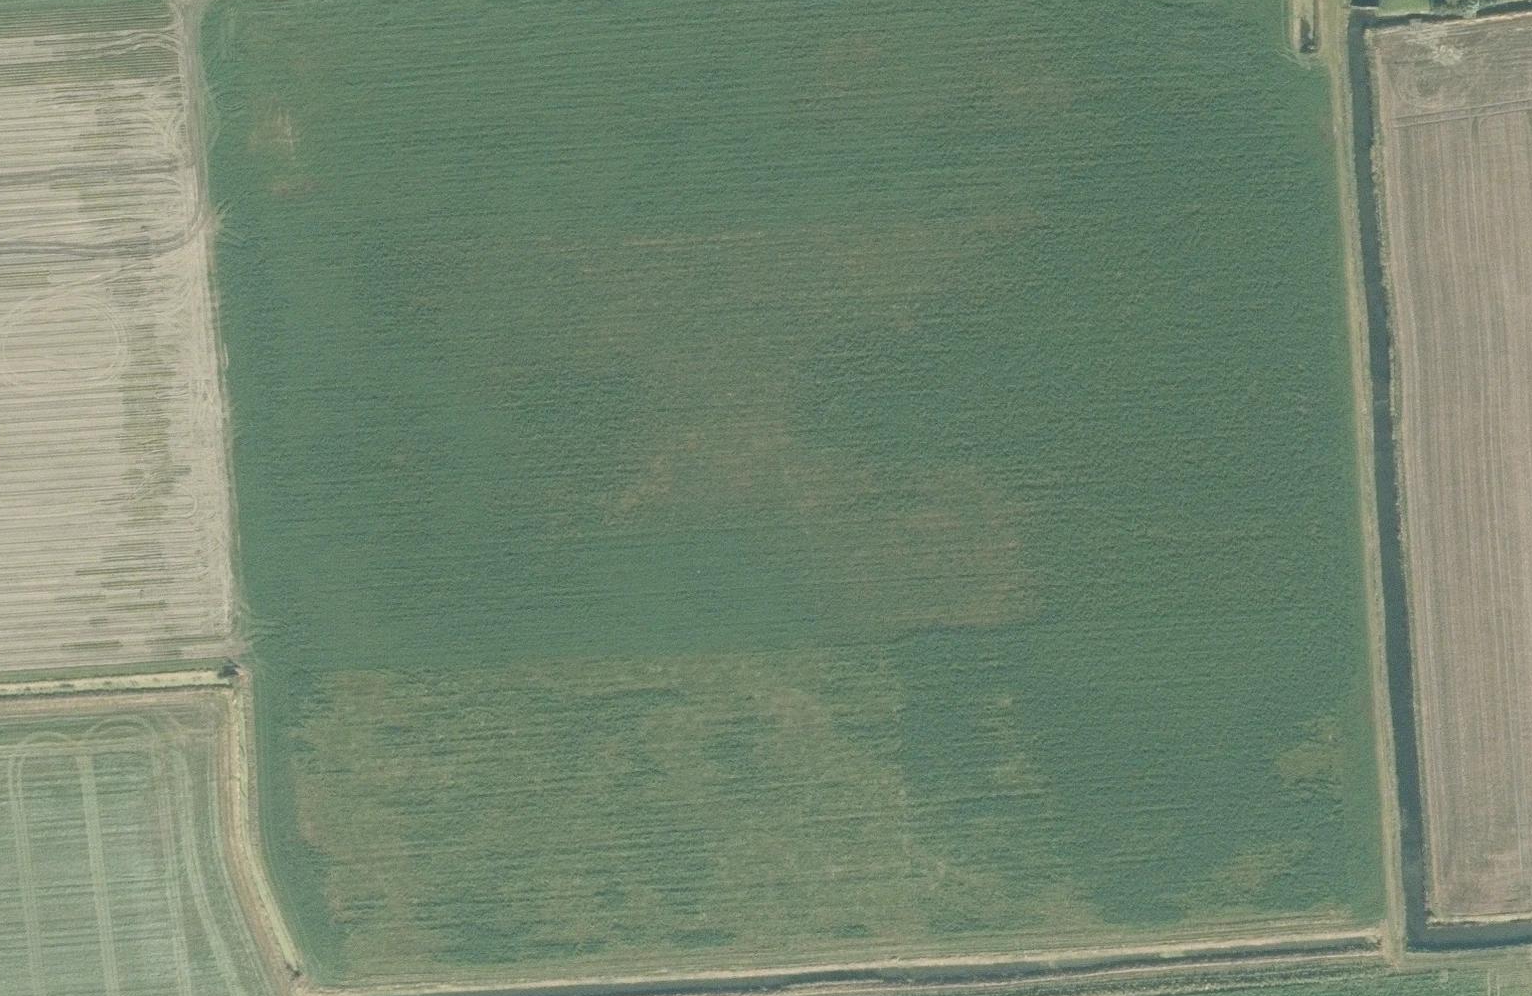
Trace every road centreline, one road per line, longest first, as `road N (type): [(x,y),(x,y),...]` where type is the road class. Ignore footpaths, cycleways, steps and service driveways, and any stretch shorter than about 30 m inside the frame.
road 1 (track): [(1531,957),(1399,959),(1339,0)]

